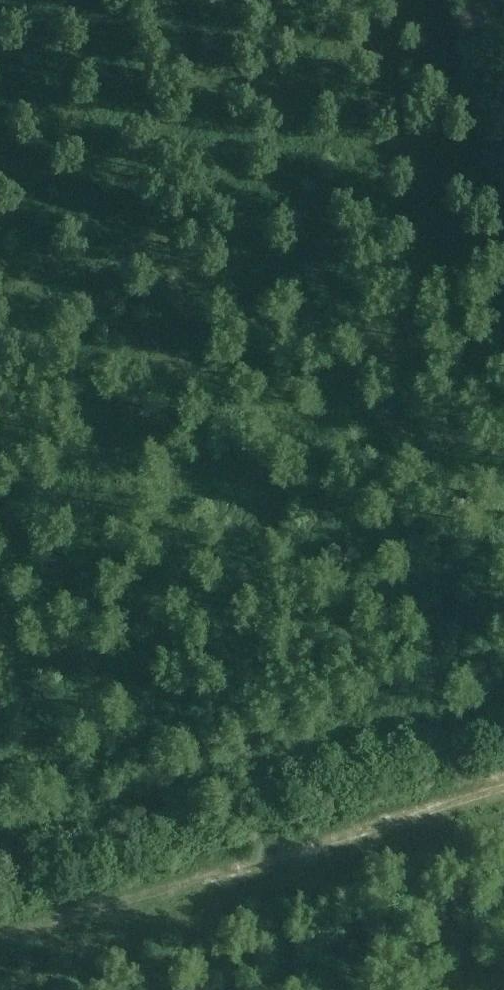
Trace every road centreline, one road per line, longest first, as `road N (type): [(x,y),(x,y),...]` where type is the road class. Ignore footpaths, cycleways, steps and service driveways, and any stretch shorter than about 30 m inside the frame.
road 1 (track): [(503,784),(0,931)]

